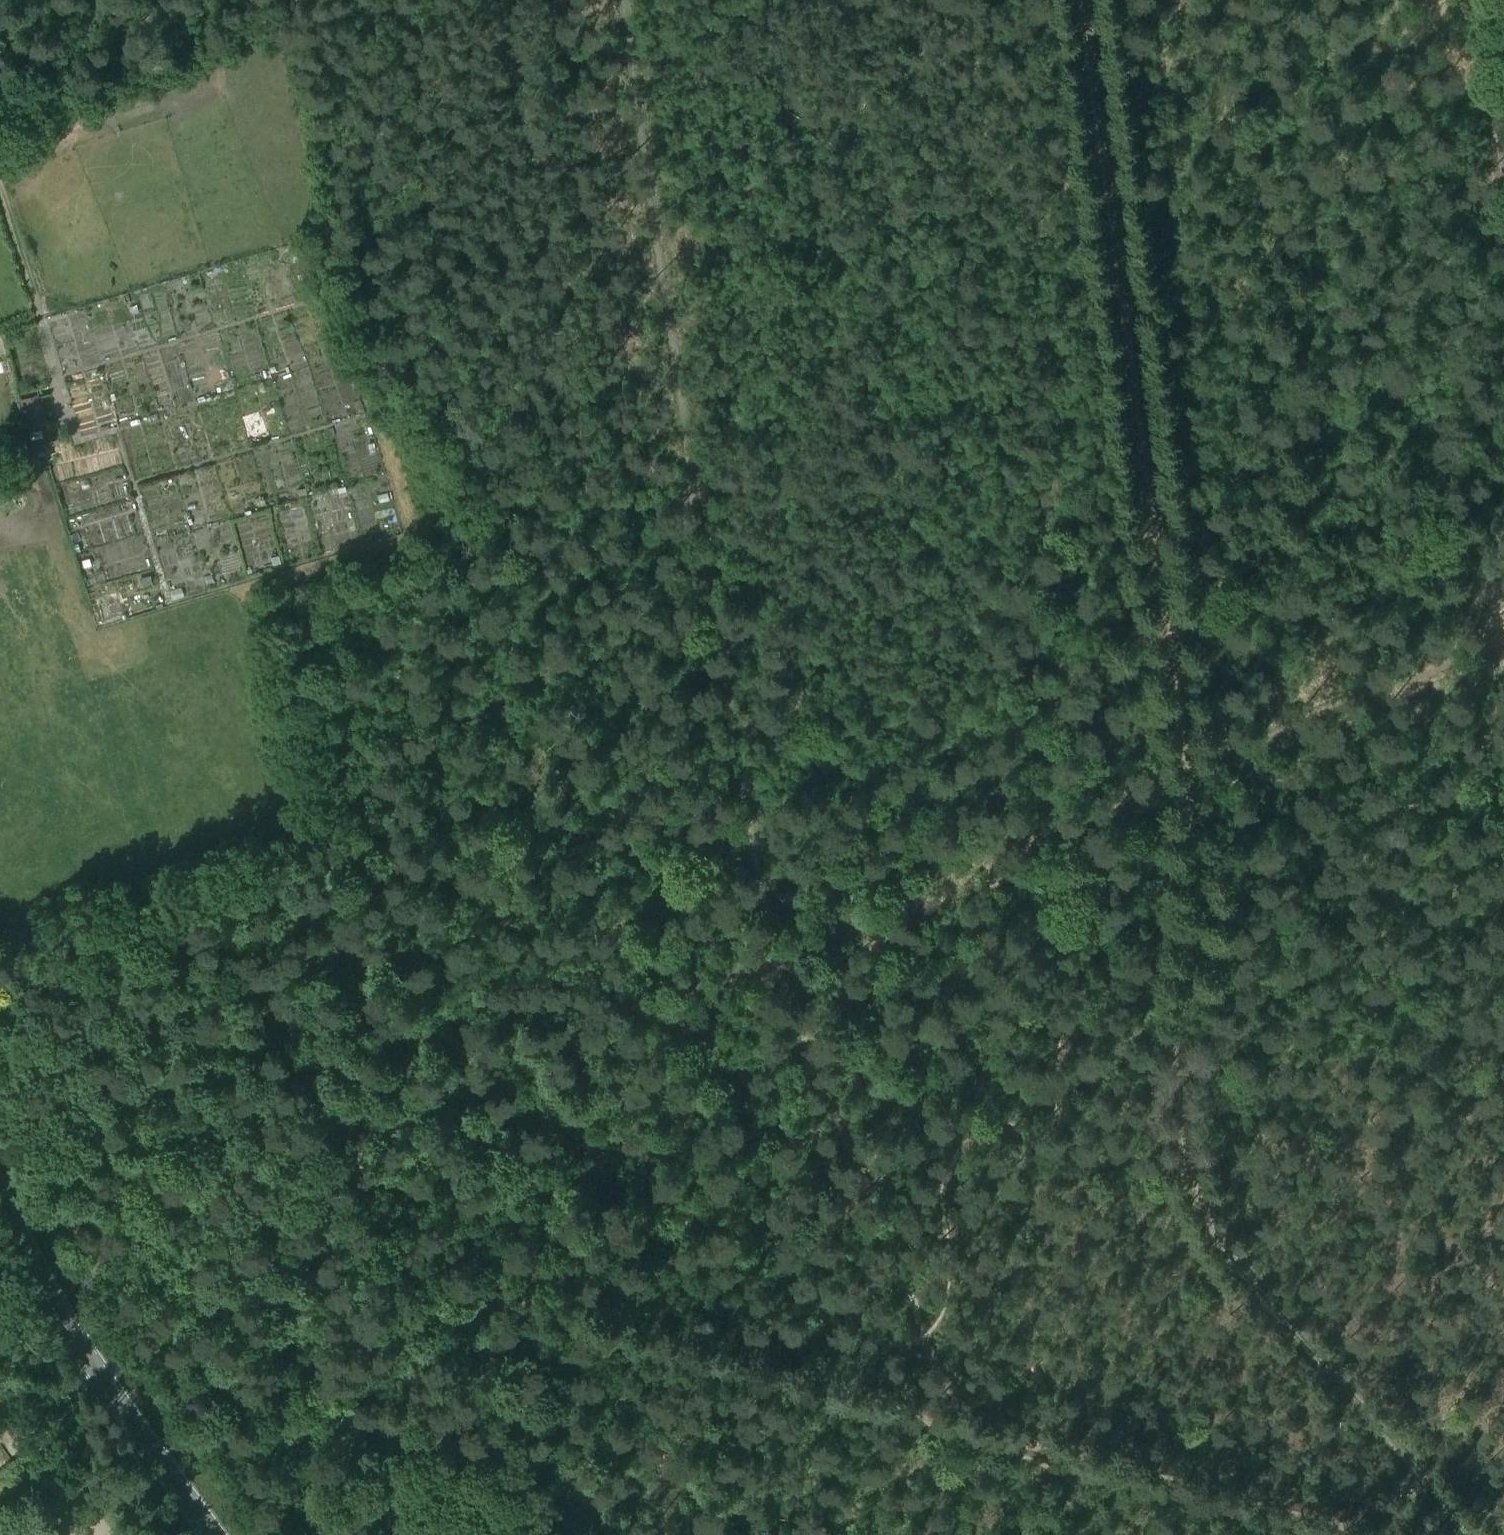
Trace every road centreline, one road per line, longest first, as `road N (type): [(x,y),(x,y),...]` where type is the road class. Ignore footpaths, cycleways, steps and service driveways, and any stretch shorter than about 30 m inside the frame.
road 1 (track): [(1469,1534),(1240,1268),(1177,1145),(1173,1058),(1192,927),(1190,809),(1078,0)]
road 2 (track): [(362,1178),(341,1141),(1503,634)]
road 3 (track): [(341,1141),(303,1072),(232,990),(0,929)]
road 4 (secondary): [(213,1534),(85,1352),(0,1198)]
road 5 (track): [(76,436),(0,183)]
road 6 (unclassified): [(79,1499),(0,1389)]

